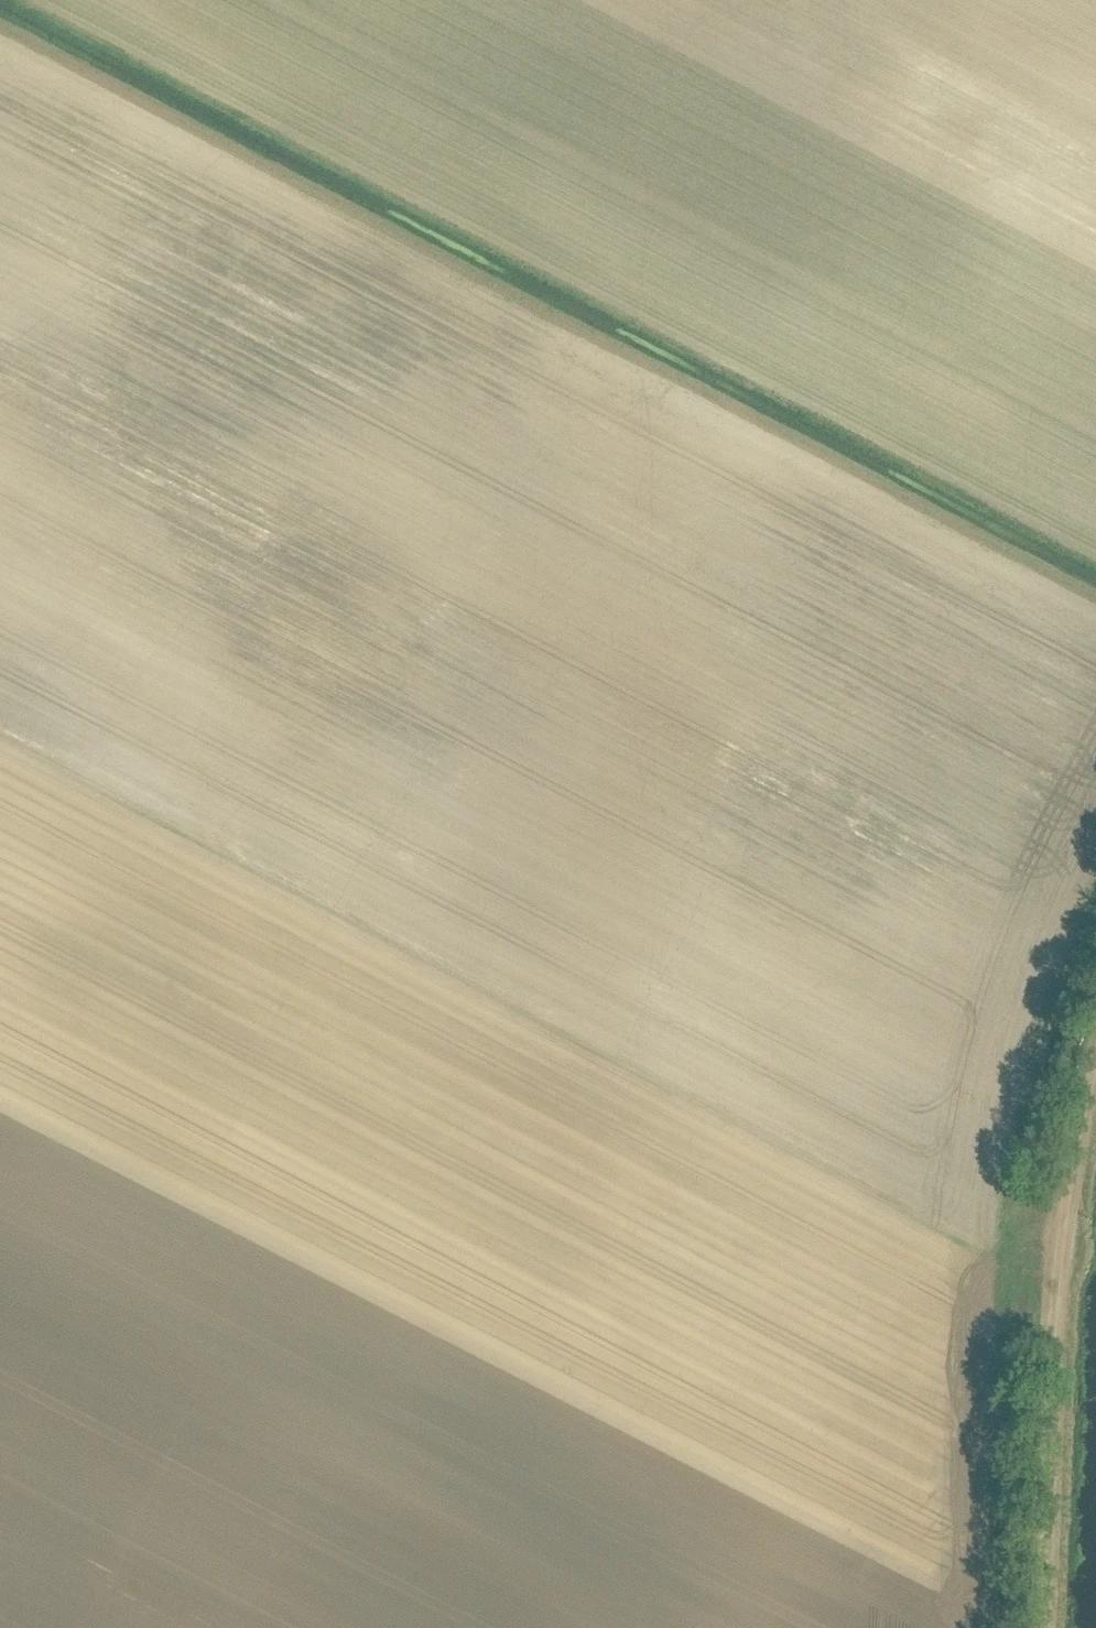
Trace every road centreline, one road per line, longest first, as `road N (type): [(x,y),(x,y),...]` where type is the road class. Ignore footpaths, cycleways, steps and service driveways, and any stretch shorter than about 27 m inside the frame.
road 1 (track): [(1044,1627),(1067,1208),(1095,1080)]

